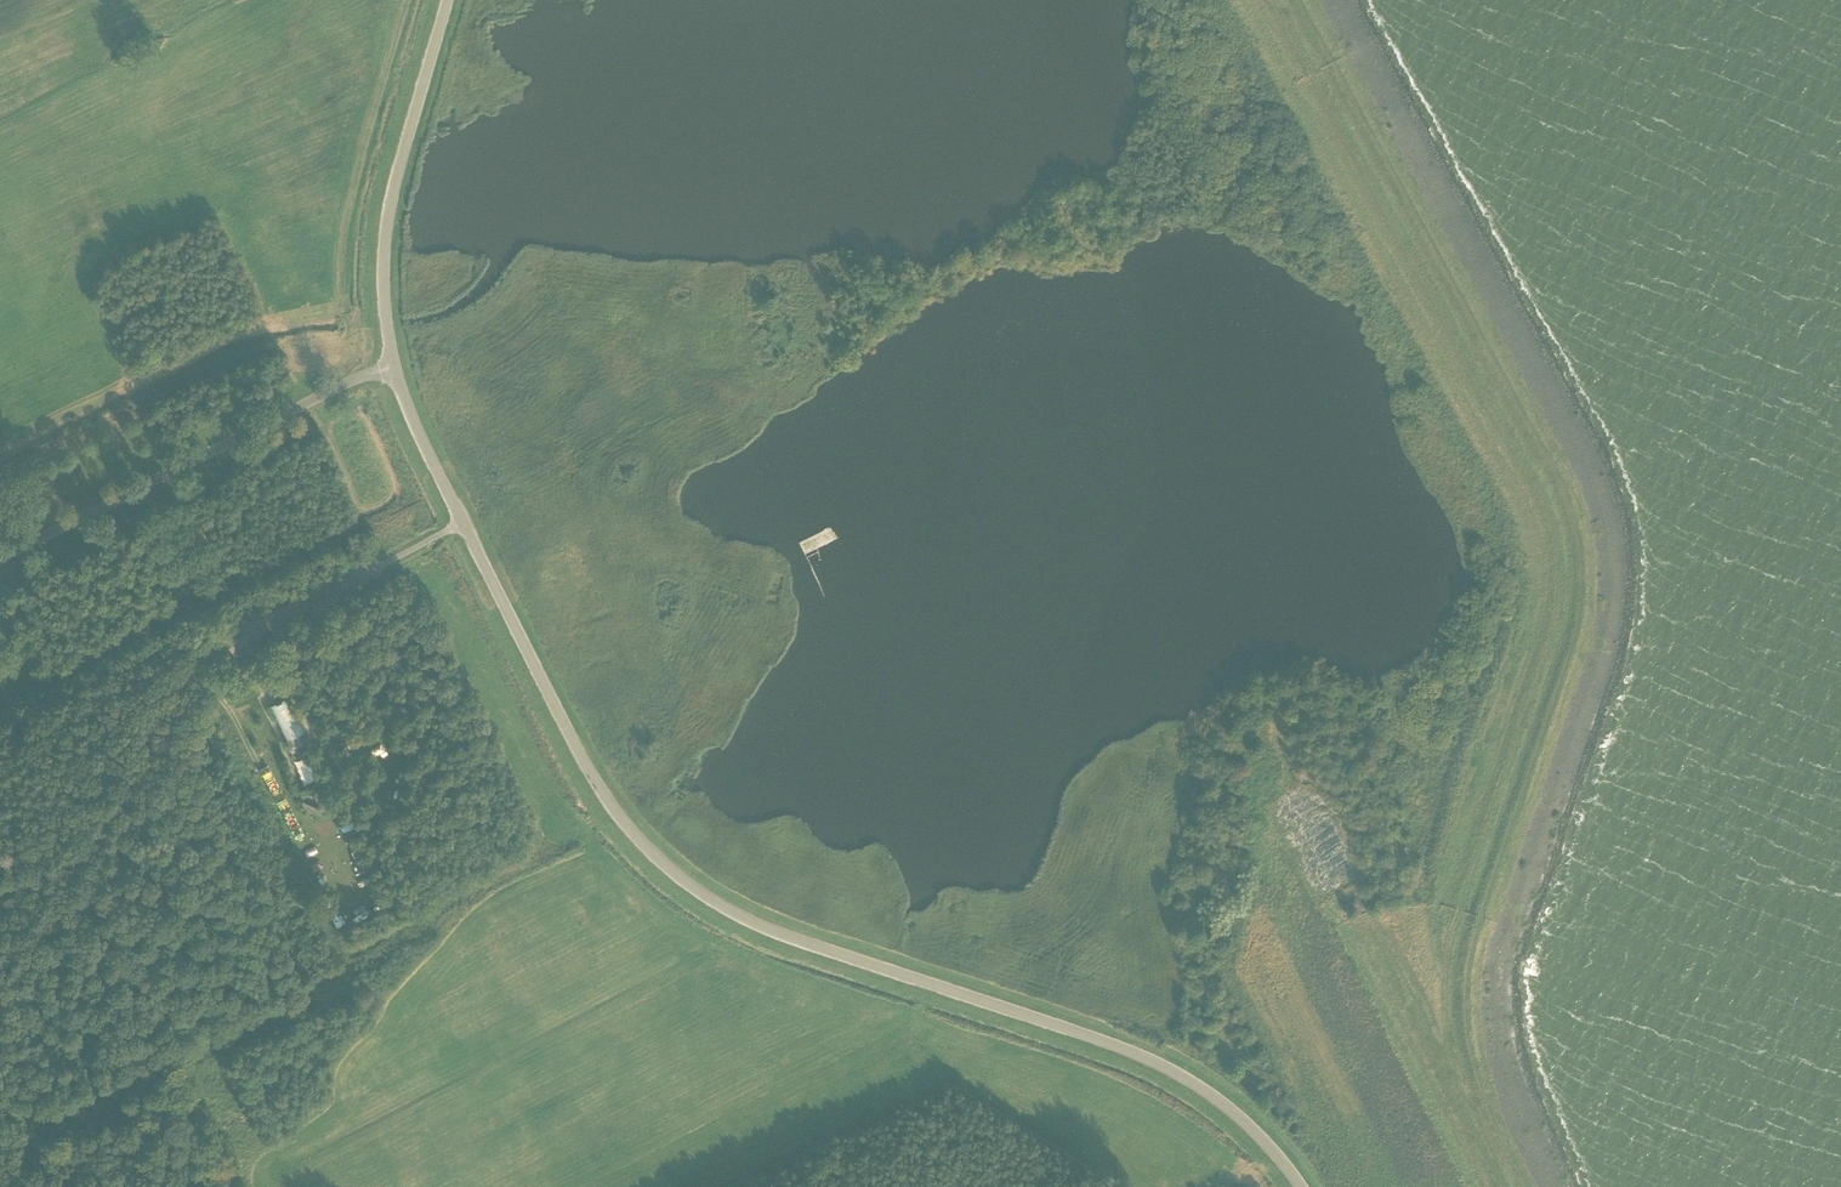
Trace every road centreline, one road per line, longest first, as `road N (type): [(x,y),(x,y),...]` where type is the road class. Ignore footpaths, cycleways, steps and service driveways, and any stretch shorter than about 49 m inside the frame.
road 1 (tertiary): [(1299,1186),(1254,1133),(1196,1084),(1117,1047),(775,932),(699,894),(655,859),(597,788),(429,455),(391,361),(382,281),(390,219),(450,0)]

